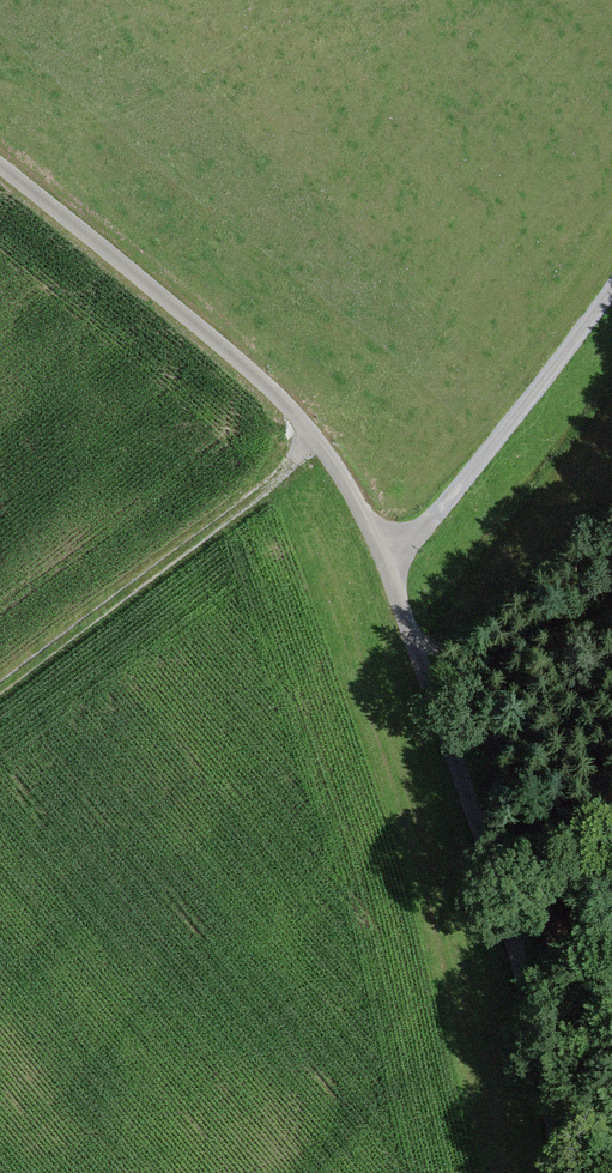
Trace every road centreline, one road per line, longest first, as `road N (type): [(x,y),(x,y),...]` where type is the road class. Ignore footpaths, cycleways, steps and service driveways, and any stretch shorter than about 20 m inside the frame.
road 1 (track): [(579,1172),(413,649)]
road 2 (track): [(312,441),(277,398),(0,166)]
road 3 (track): [(312,441),(0,681)]
road 4 (track): [(611,294),(574,347),(384,552)]
road 5 (track): [(413,649),(611,798)]
road 6 (track): [(413,649),(384,552),(312,441)]

